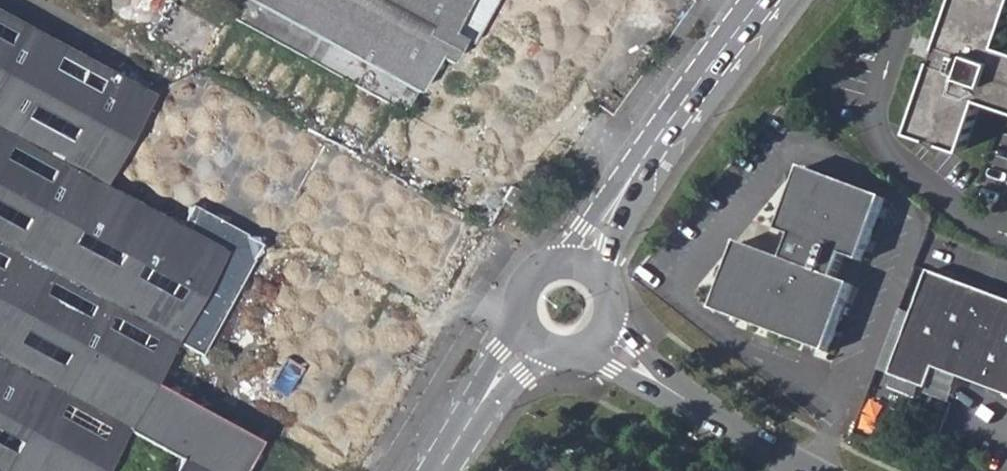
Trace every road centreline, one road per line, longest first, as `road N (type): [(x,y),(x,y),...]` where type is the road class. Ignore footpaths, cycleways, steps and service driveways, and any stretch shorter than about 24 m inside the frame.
road 1 (tertiary): [(576,258),(771,0)]
road 2 (residential): [(602,340),(801,470)]
road 3 (tertiary): [(438,470),(533,343)]
road 4 (tertiary): [(576,258),(544,263),(522,285),(517,314),(533,343)]

